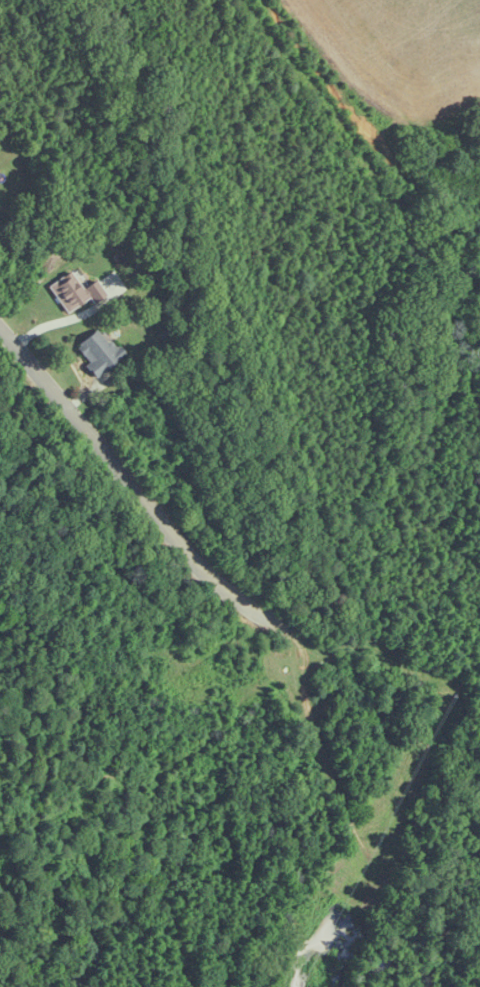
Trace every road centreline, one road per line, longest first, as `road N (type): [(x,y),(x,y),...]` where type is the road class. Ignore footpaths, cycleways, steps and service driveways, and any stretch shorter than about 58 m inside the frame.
road 1 (residential): [(284,629),(242,604),(176,541),(0,325)]

